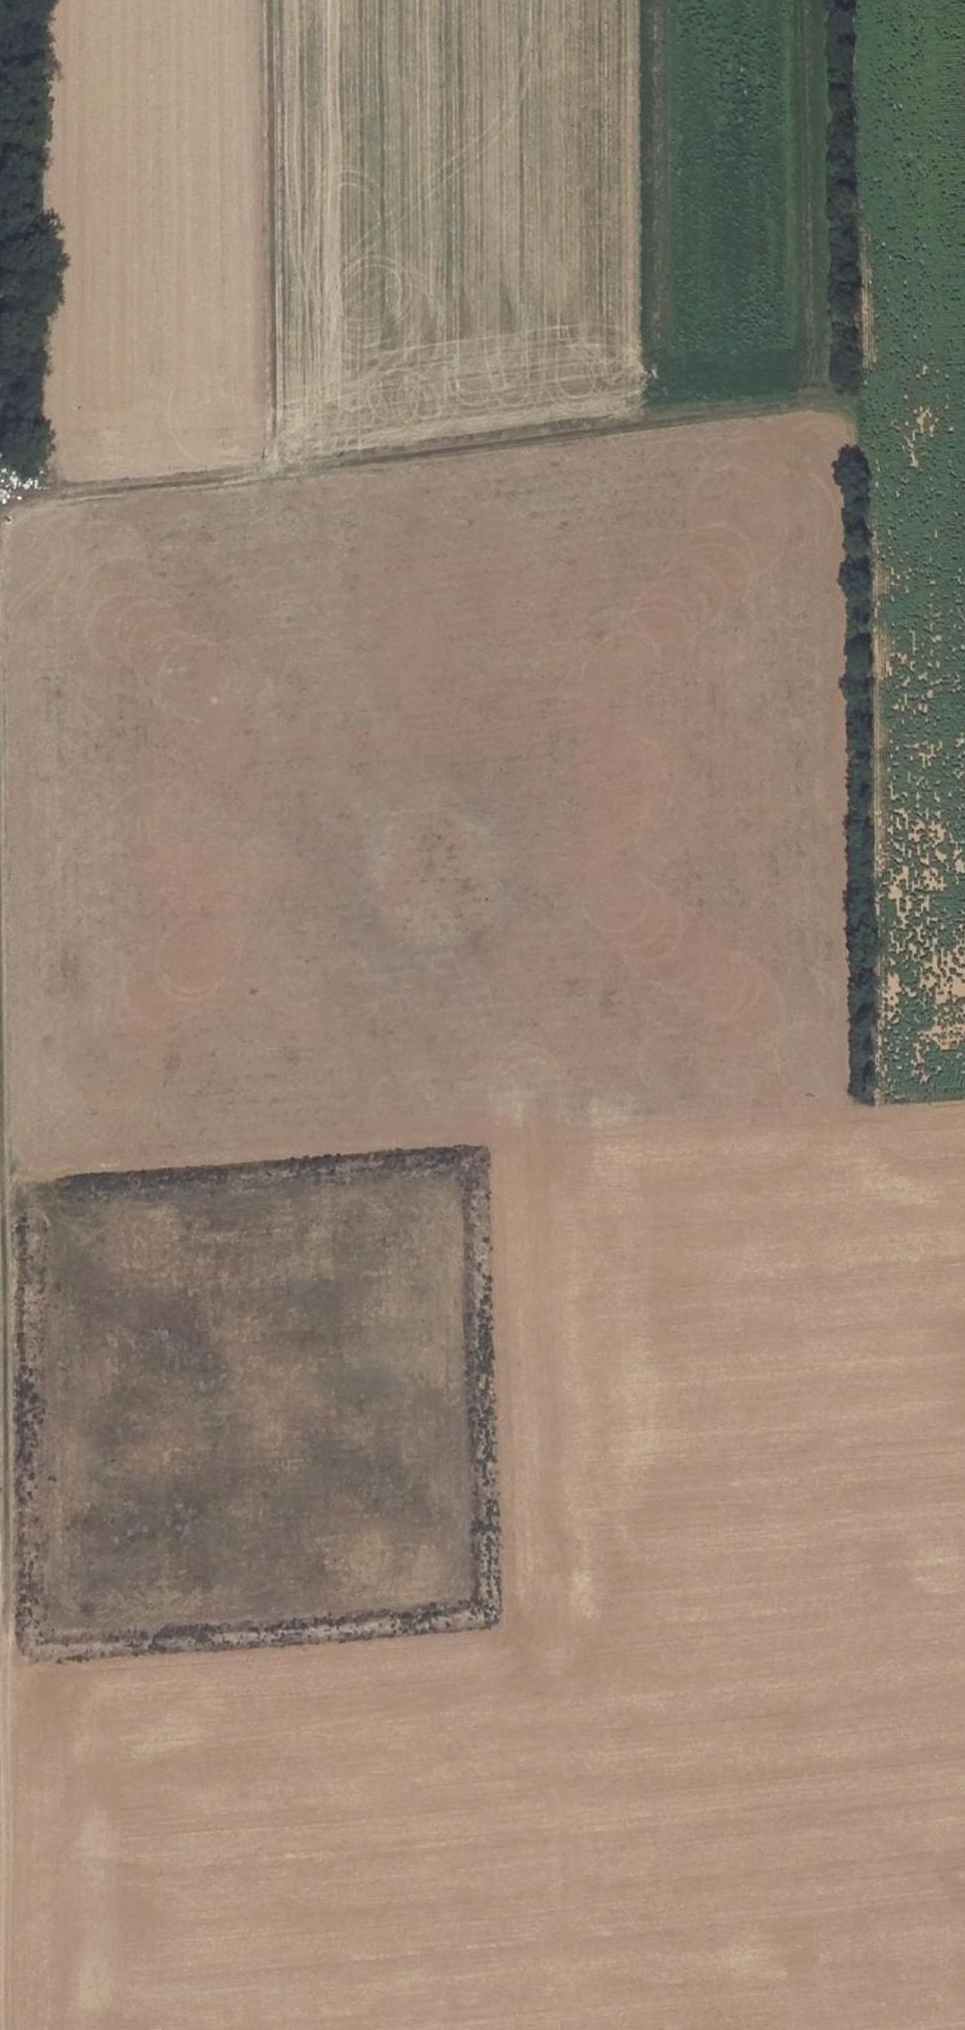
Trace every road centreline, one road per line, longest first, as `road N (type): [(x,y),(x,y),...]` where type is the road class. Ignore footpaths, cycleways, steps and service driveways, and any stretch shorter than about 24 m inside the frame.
road 1 (track): [(272,0),(275,415),(266,465)]

